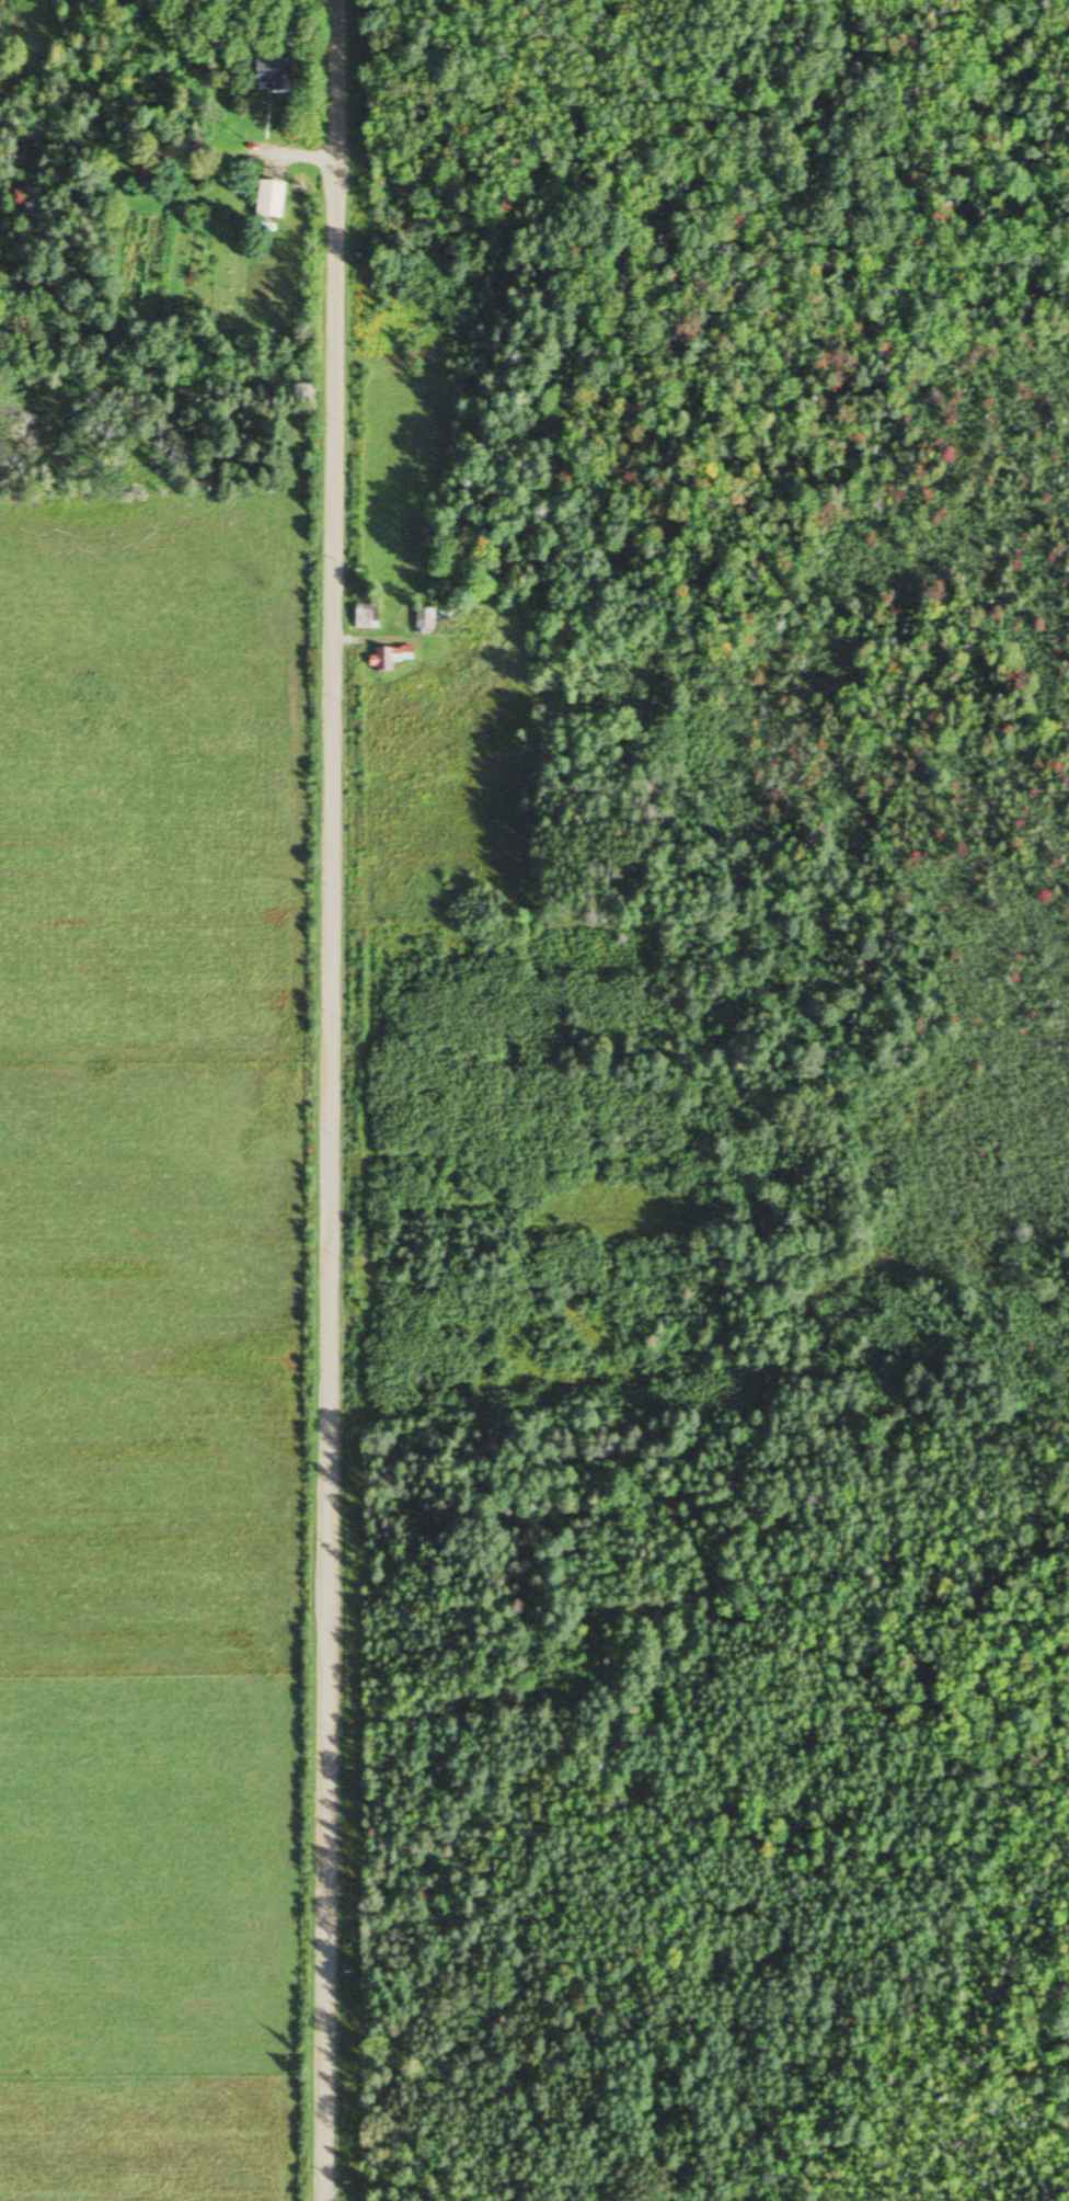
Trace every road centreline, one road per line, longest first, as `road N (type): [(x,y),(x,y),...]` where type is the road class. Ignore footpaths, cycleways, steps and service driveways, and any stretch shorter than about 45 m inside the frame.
road 1 (residential): [(321,2200),(352,0)]

